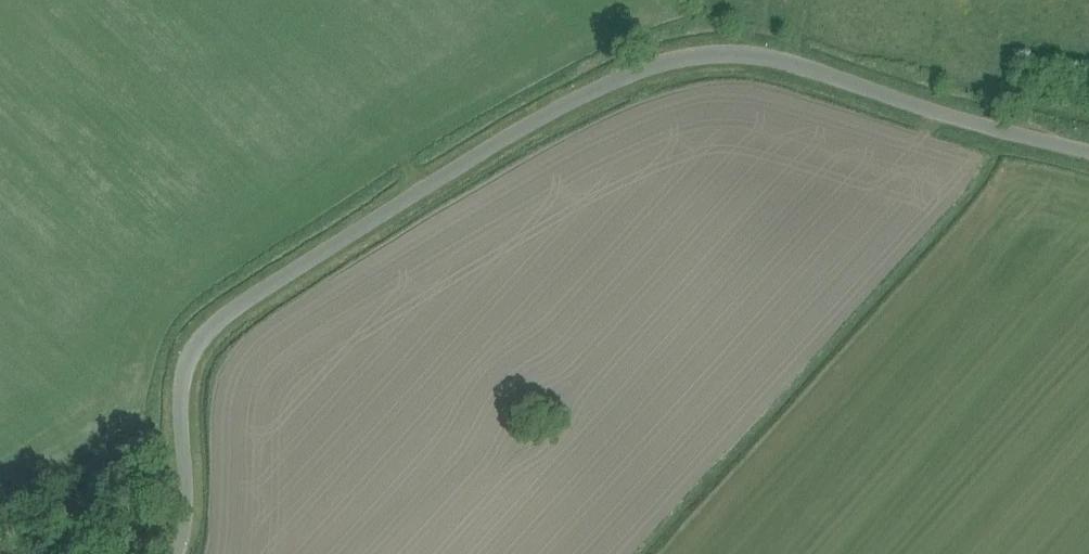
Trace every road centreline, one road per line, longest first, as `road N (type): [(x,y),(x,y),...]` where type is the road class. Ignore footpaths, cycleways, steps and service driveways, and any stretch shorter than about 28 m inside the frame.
road 1 (unclassified): [(178,553),(191,517),(184,384),(198,340),(235,306),(640,66),(718,53),(770,58),(1088,139)]

